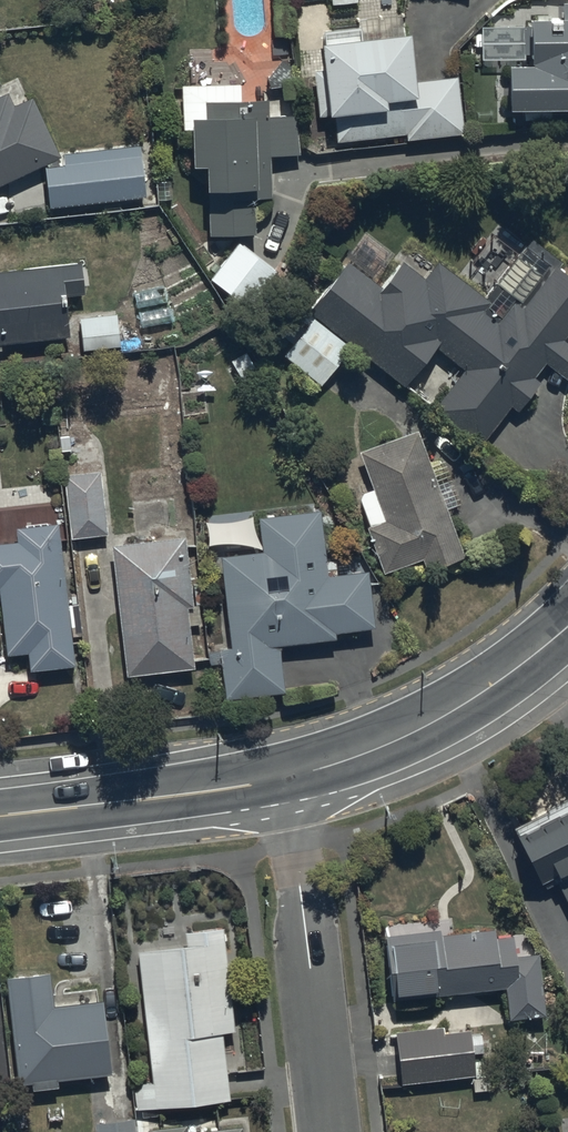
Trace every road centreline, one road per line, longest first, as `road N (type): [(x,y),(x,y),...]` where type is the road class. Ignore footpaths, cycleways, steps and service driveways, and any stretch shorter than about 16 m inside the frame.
road 1 (residential): [(325,1131),(287,776)]
road 2 (tertiary): [(567,630),(438,724),(287,776)]
road 3 (tertiary): [(287,776),(0,816)]

